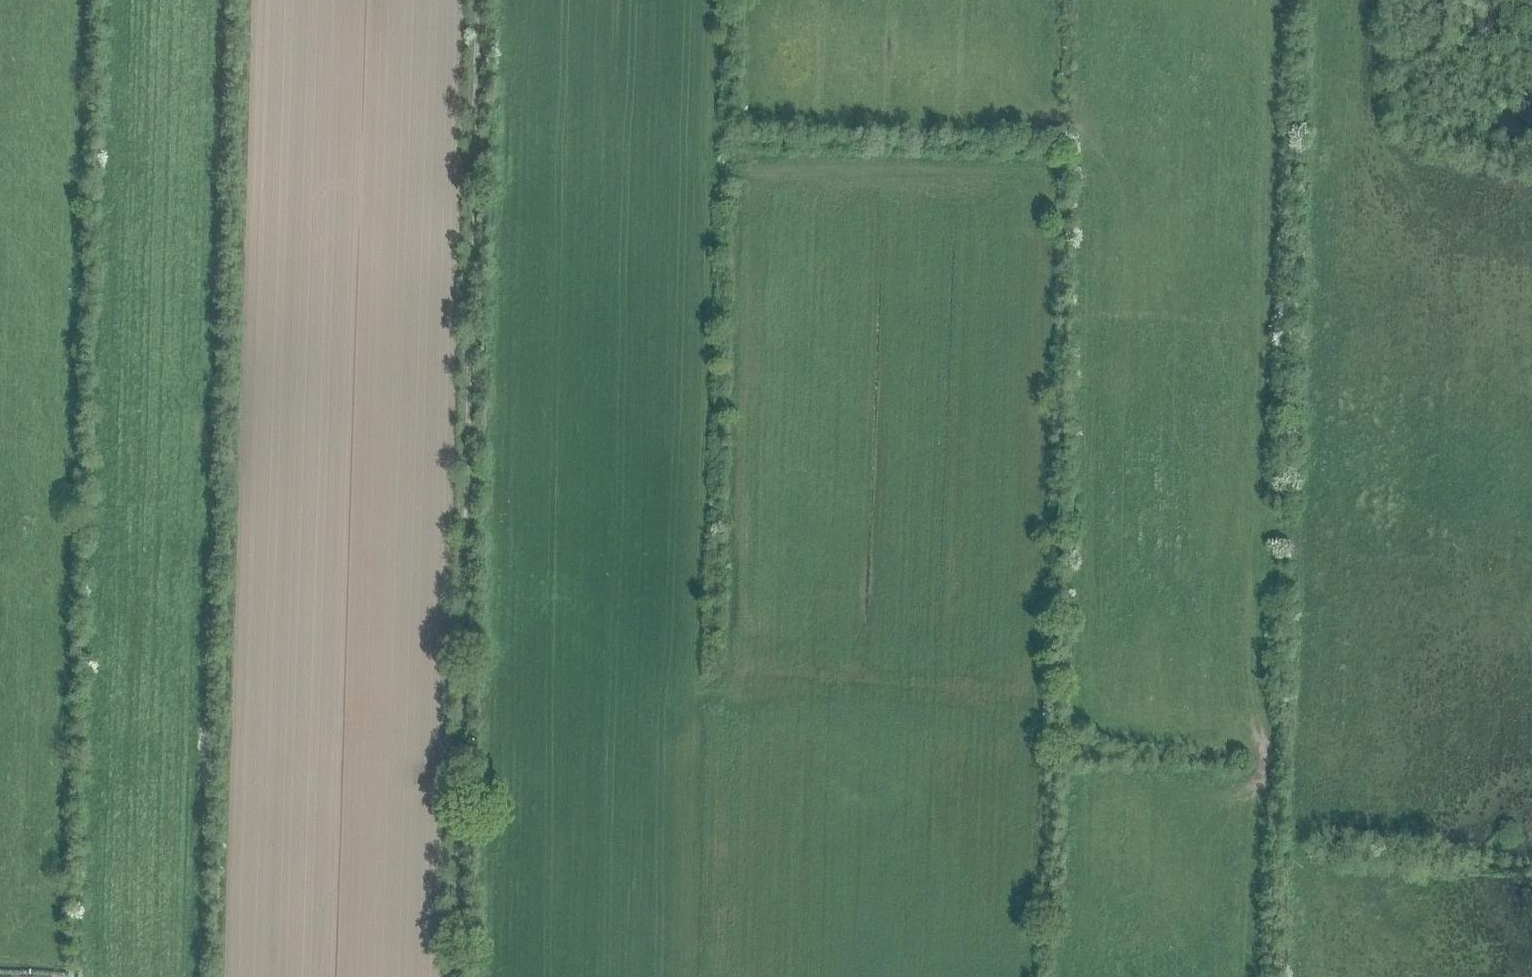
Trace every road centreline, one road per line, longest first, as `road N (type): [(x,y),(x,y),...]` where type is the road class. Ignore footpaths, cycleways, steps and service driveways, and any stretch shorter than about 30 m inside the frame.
road 1 (track): [(712,0),(709,165)]

